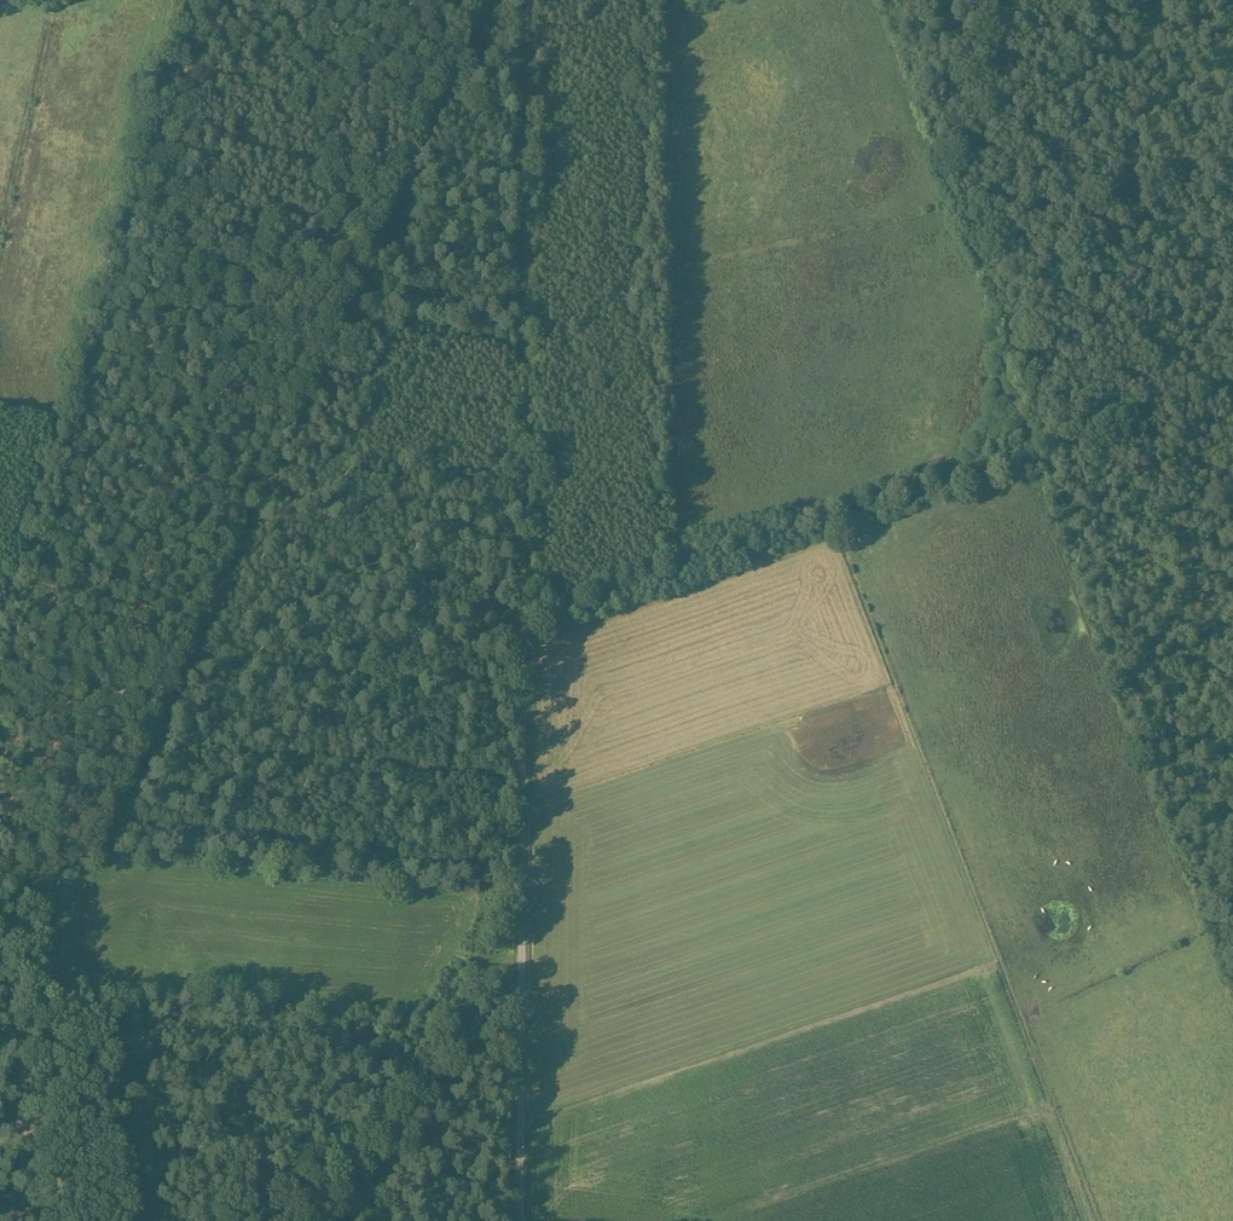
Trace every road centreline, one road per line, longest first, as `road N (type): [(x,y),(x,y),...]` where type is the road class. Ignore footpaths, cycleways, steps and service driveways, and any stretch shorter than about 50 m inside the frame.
road 1 (track): [(524,0),(520,1220)]

